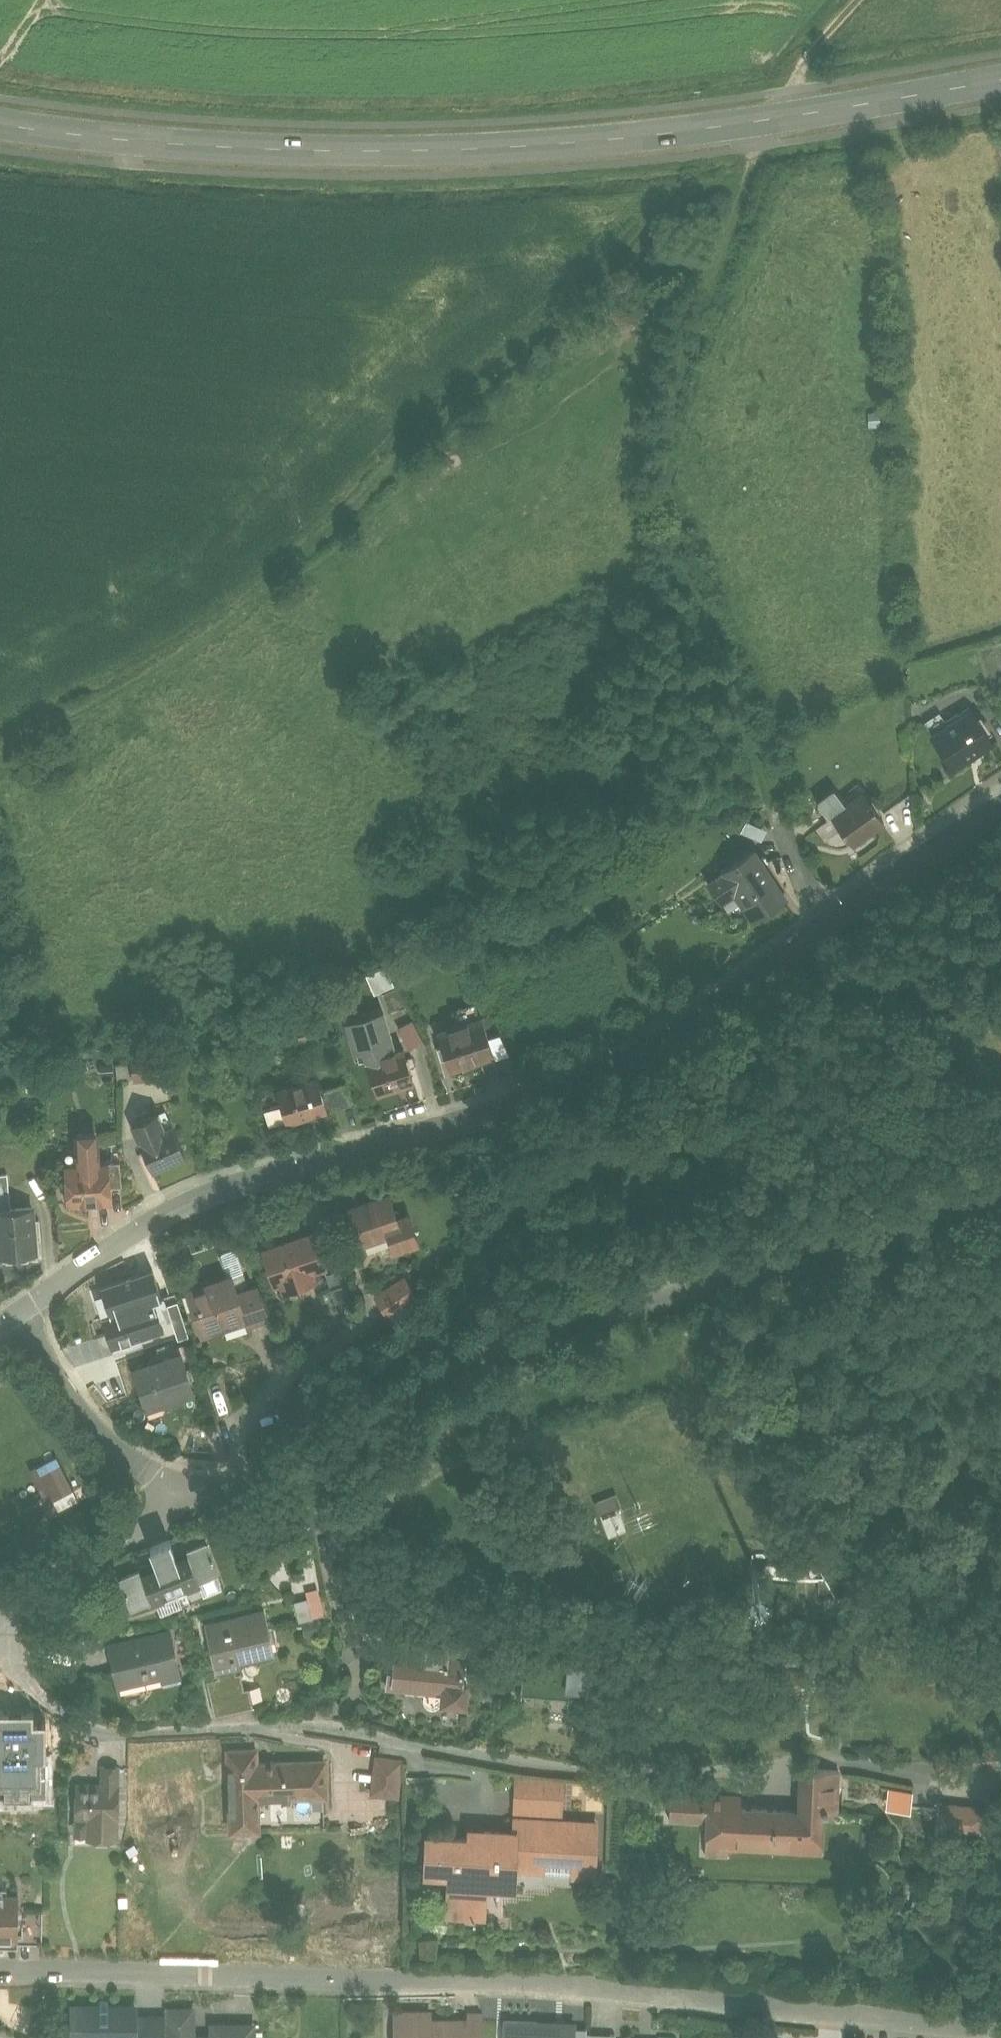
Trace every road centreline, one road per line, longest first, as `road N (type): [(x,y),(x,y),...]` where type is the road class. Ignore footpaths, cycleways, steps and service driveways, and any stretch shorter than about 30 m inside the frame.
road 1 (residential): [(17,1320),(137,1233),(210,1195),(300,1176),(660,1045),(1000,822)]
road 2 (residential): [(1000,1765),(789,1750),(659,1760),(490,1746),(299,1712),(99,1719),(38,1684),(0,1618)]
road 3 (primary): [(1000,84),(778,124),(568,148),(256,154),(0,128)]
road 4 (residential): [(0,1954),(520,1964),(1000,2016)]
road 5 (track): [(0,769),(161,676),(271,588),(455,408),(602,286),(677,201),(745,188)]
road 6 (track): [(760,126),(668,421),(664,458),(678,555),(777,831)]
road 7 (residential): [(317,1434),(496,1339),(1000,1185)]
road 8 (residential): [(17,1320),(171,1497)]
road 9 (residential): [(0,1595),(171,1497)]
road 10 (residential): [(237,1455),(247,1410),(271,1380),(366,1328)]
road 11 (residential): [(317,1434),(340,1601)]
road 12 (track): [(778,124),(798,69),(854,0)]

